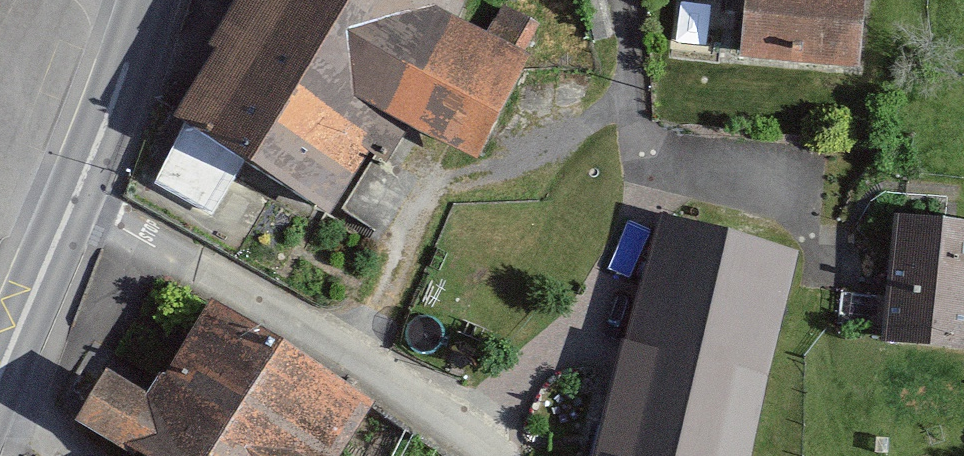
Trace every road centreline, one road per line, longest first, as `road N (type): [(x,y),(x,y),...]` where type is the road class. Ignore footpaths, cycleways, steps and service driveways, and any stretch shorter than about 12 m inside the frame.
road 1 (residential): [(71,206),(348,347),(465,428),(491,455)]
road 2 (secondary): [(153,0),(71,206)]
road 3 (secondary): [(71,206),(0,376)]

